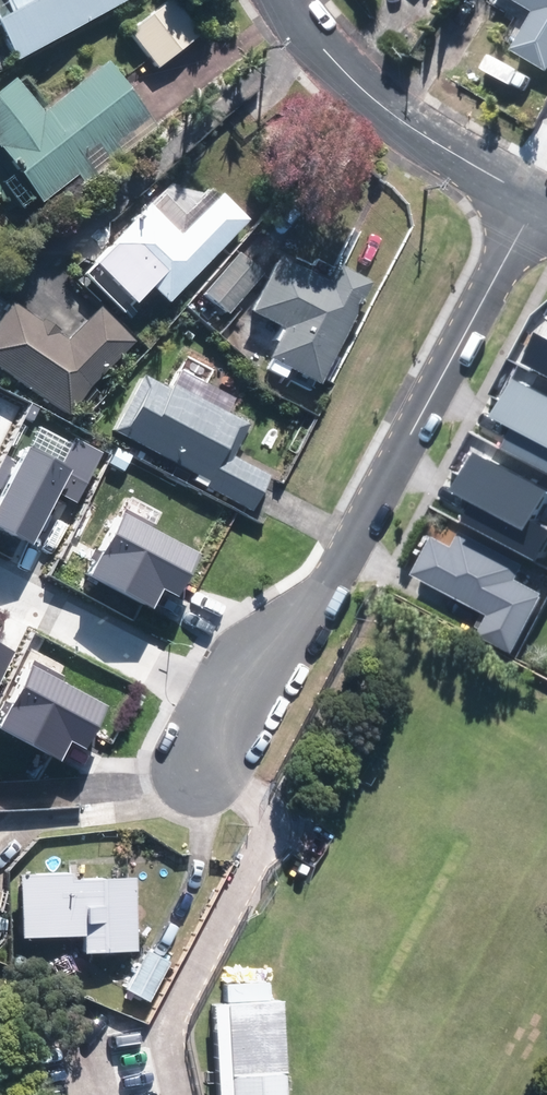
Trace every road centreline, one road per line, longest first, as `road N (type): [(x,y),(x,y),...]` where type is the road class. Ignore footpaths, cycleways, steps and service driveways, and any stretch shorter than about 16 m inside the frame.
road 1 (residential): [(233,708),(275,640),(329,587),(536,201)]
road 2 (residential): [(536,201),(401,124),(344,73),(284,0)]
road 3 (residential): [(0,583),(233,708)]

